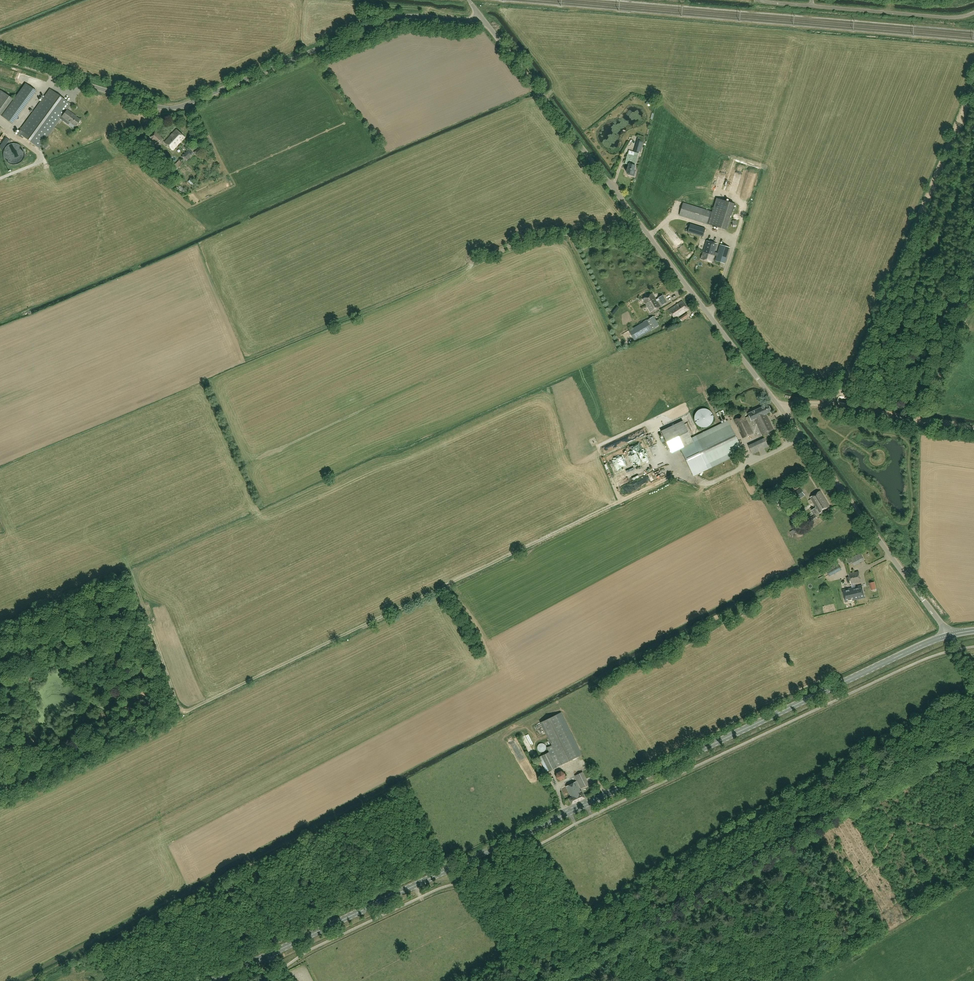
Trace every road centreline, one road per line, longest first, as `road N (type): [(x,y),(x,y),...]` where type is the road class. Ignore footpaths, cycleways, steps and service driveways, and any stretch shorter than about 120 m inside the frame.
road 1 (secondary): [(950,635),(267,955)]
road 2 (track): [(7,460),(525,240),(647,233)]
road 3 (unclassified): [(481,17),(391,19),(171,108),(0,57)]
road 4 (unclassified): [(781,408),(481,17)]
road 5 (track): [(556,979),(973,725)]
road 6 (unclassified): [(826,404),(851,377),(870,339),(973,88)]
road 7 (unclassified): [(950,635),(781,408)]
road 8 (unclassified): [(973,429),(826,404)]

